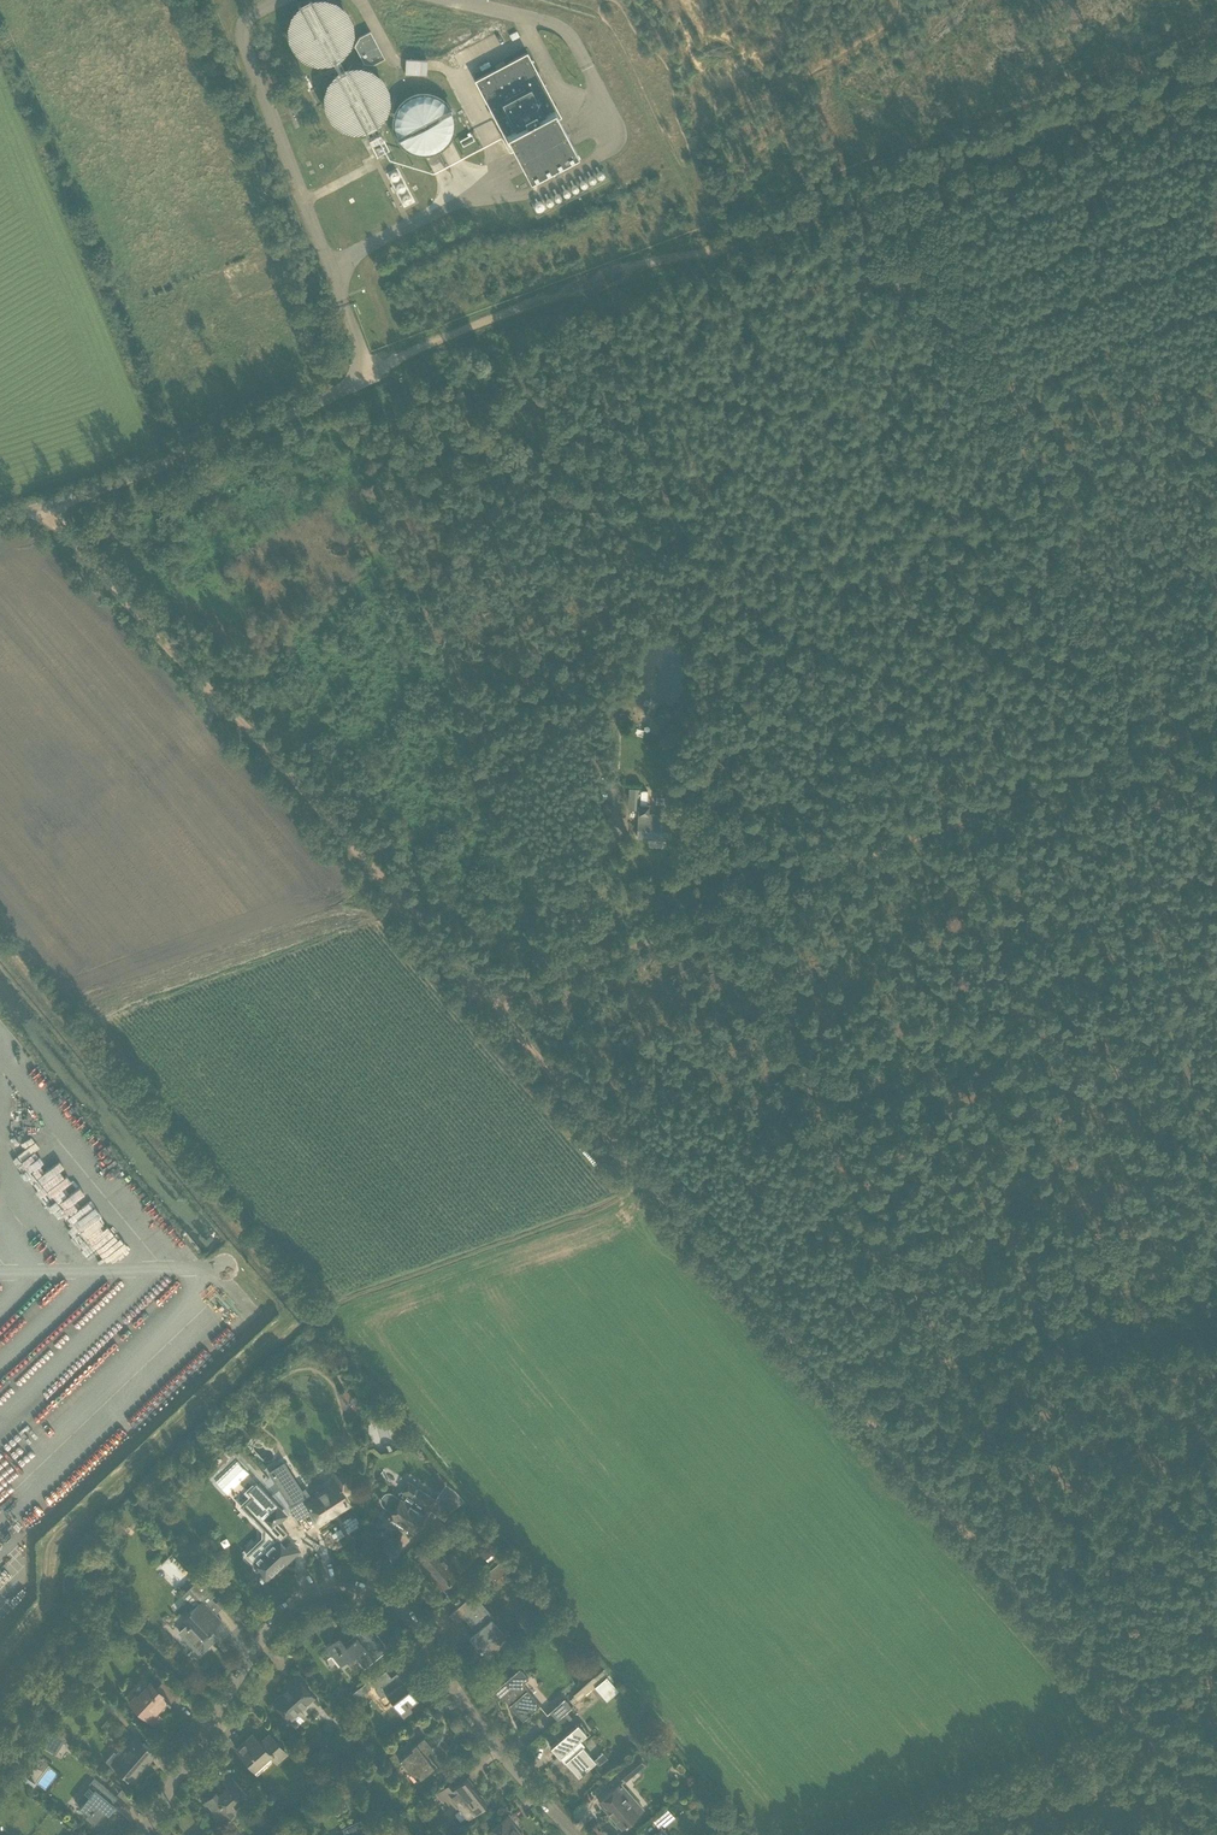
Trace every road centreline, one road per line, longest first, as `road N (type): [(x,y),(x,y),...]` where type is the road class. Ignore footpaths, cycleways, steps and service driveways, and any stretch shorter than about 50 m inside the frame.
road 1 (track): [(490,1000),(1216,1810)]
road 2 (residential): [(138,1834),(273,1626),(307,1596),(360,1588),(387,1596),(414,1620),(500,1751),(574,1834)]
road 3 (track): [(38,509),(490,1000)]
road 4 (track): [(600,288),(856,205),(1216,69)]
road 5 (track): [(1060,781),(490,1000)]
road 6 (unclassified): [(0,520),(252,430),(359,381),(368,369)]
road 7 (track): [(600,288),(368,369)]
road 8 (track): [(1060,781),(1216,721)]

